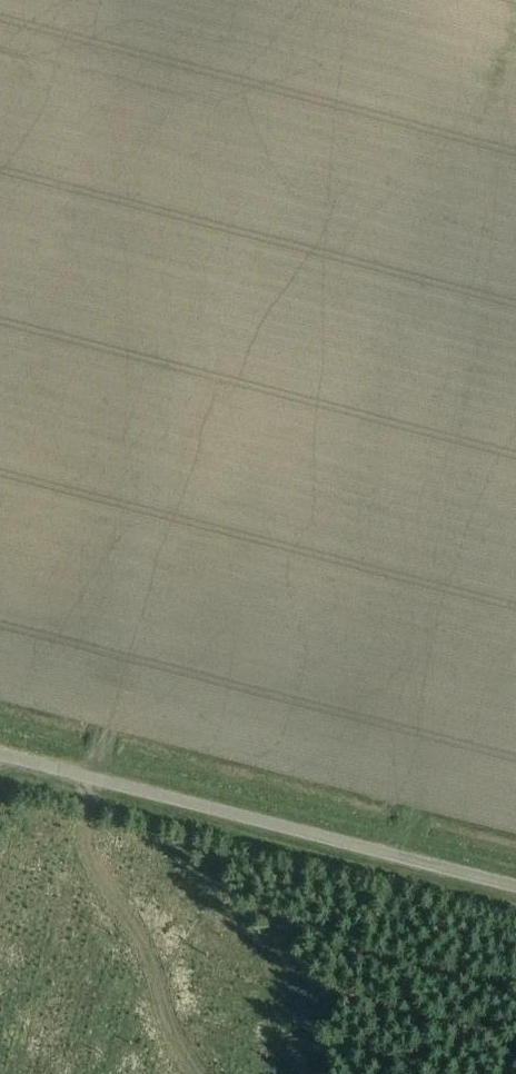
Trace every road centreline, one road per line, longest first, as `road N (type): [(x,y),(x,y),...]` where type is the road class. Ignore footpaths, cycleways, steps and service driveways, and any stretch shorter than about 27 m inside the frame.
road 1 (unclassified): [(515,888),(0,755)]

